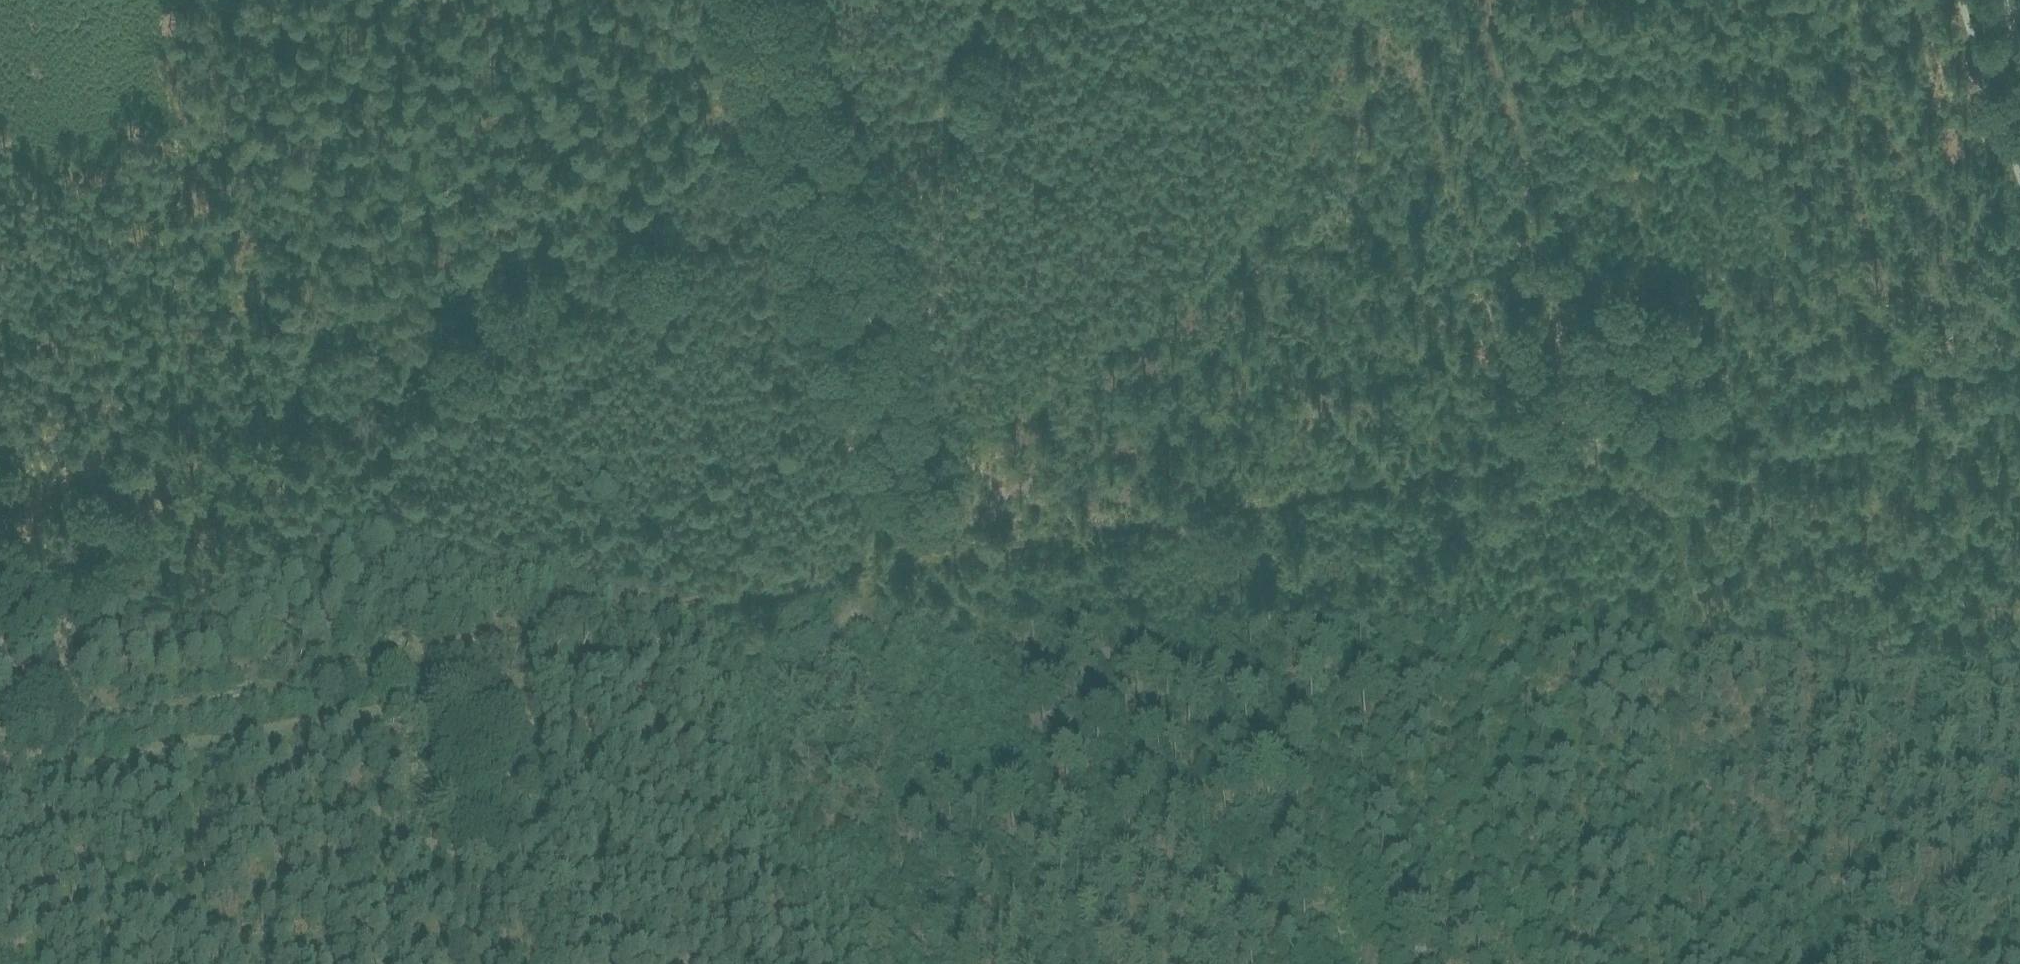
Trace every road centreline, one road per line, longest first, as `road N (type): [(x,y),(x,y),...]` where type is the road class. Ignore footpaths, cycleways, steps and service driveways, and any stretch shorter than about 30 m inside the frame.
road 1 (track): [(761,0),(924,519),(913,548),(887,567),(851,576),(0,729)]

